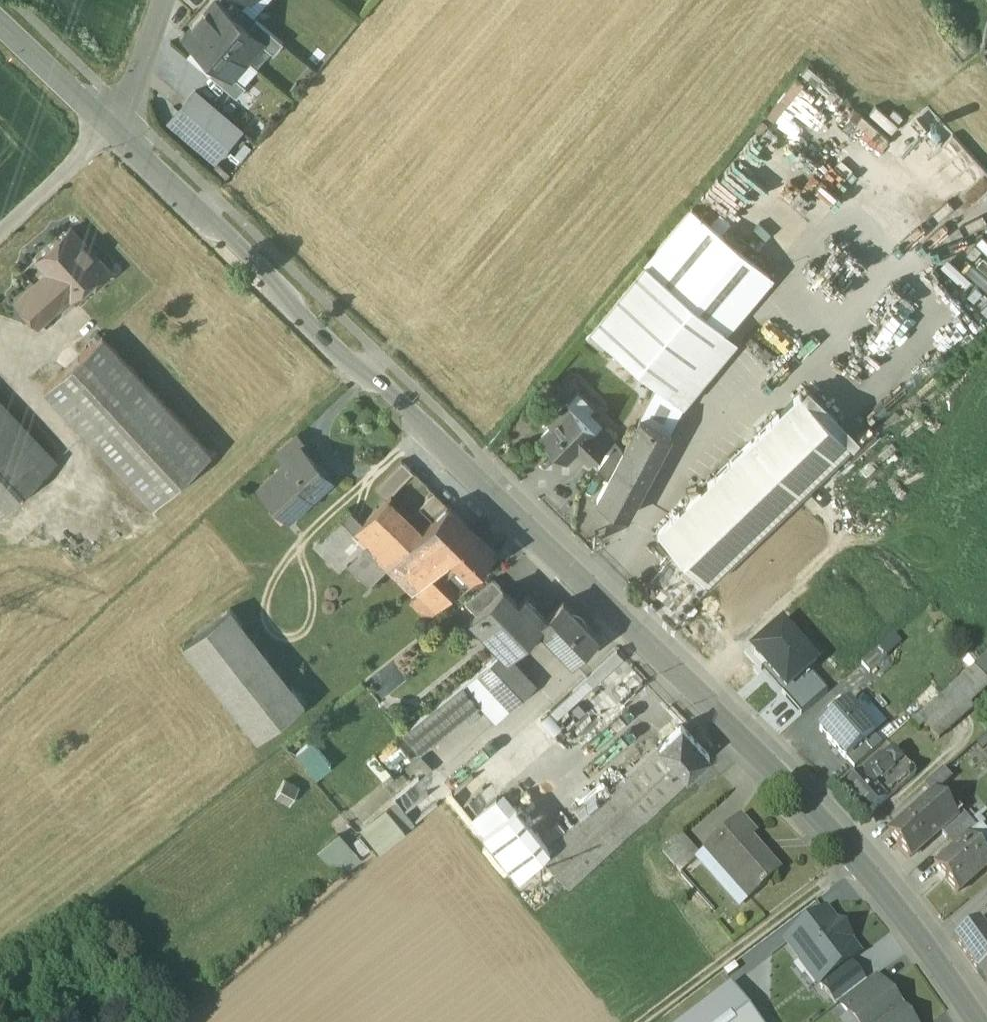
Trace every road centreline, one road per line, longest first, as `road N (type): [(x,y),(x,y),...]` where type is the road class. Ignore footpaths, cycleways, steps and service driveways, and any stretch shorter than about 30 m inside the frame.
road 1 (tertiary): [(931,941),(790,781),(120,140)]
road 2 (track): [(373,351),(105,606),(25,513)]
road 3 (track): [(872,843),(644,1021)]
road 4 (track): [(120,140),(0,256)]
road 5 (tertiary): [(120,140),(0,28)]
road 6 (residential): [(120,140),(152,100),(180,0)]

